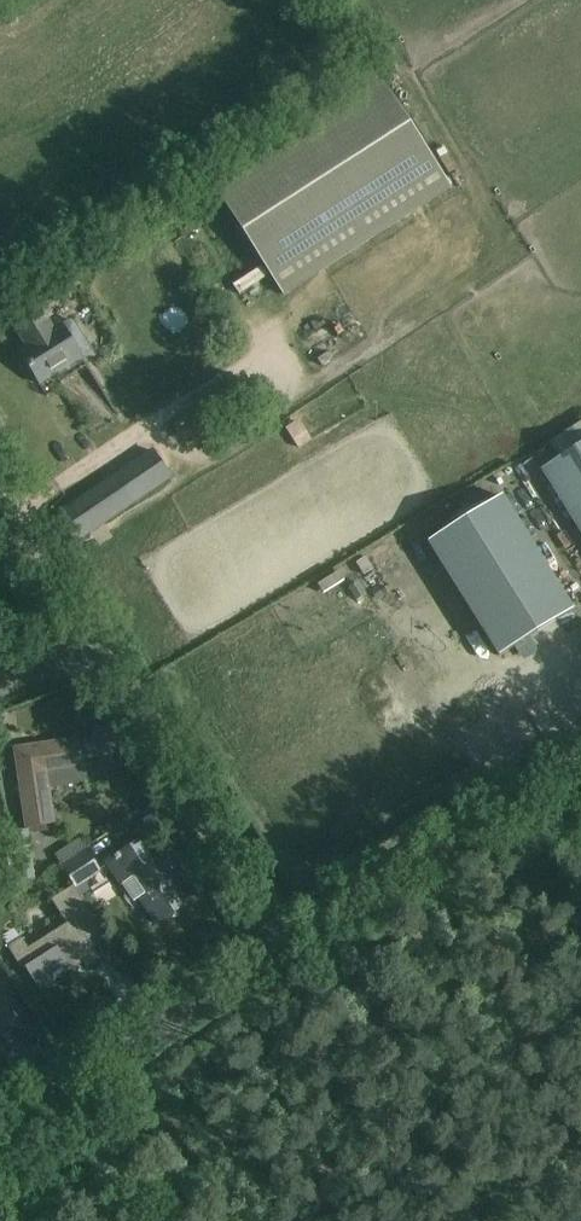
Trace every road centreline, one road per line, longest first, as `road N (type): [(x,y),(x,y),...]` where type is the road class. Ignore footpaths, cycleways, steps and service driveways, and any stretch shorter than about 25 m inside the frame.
road 1 (unclassified): [(286,947),(580,754)]
road 2 (unclassified): [(286,947),(93,654)]
road 3 (residential): [(286,947),(0,1131)]
road 4 (unclassified): [(93,654),(0,510)]

